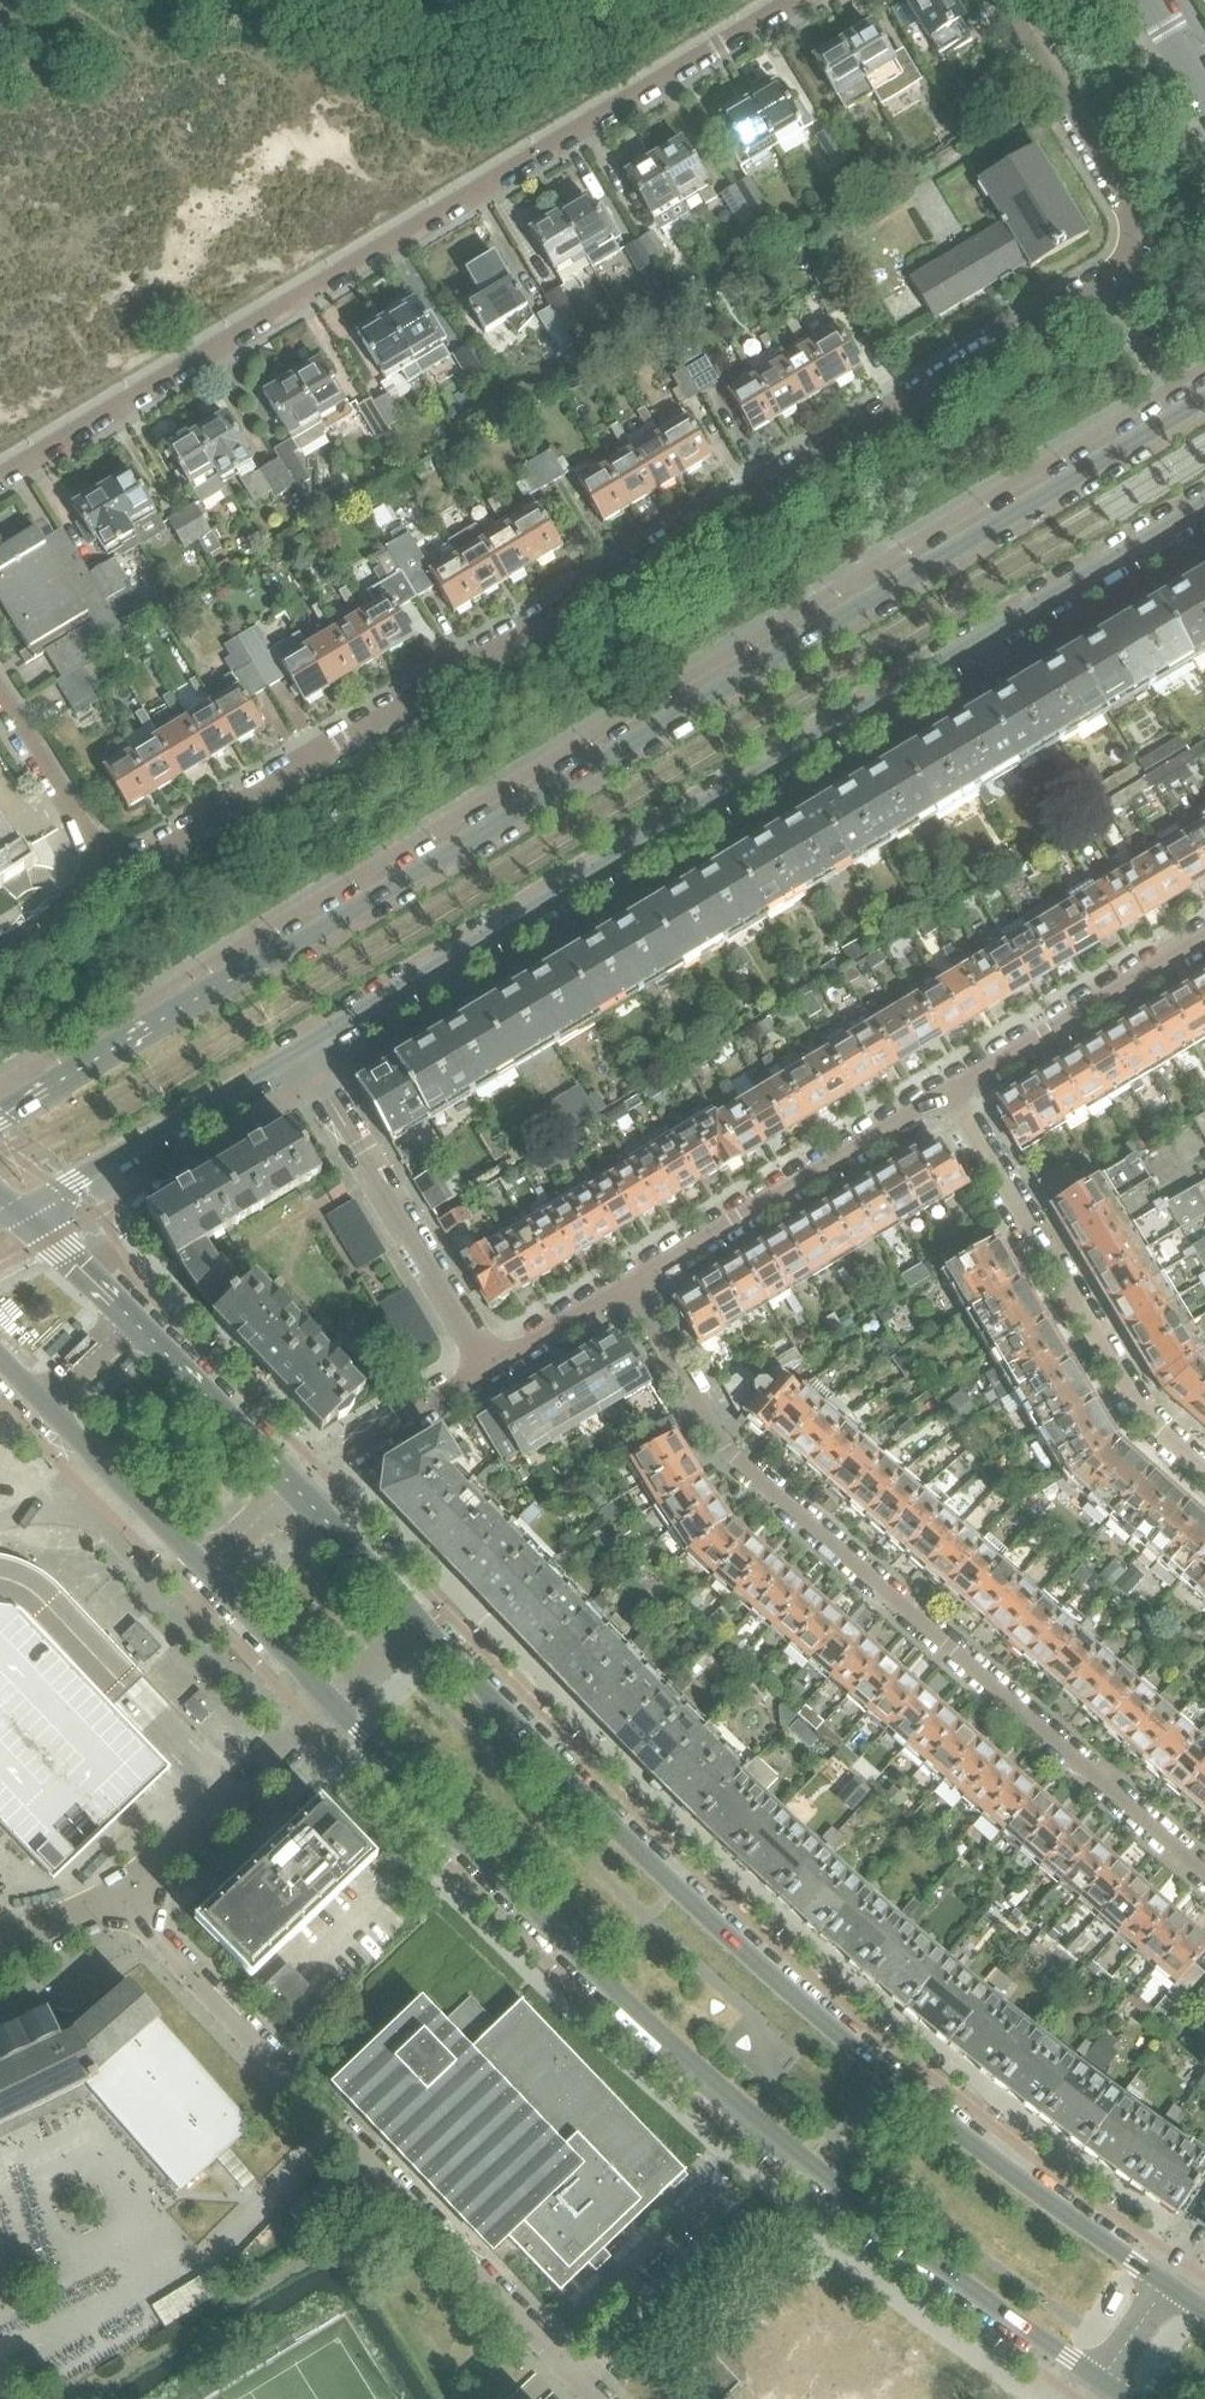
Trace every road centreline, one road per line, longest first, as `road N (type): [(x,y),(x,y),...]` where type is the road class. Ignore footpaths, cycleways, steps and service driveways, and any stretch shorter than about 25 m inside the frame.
road 1 (residential): [(118,873),(1101,282),(1129,251),(1129,223),(990,0)]
road 2 (tertiary): [(1204,401),(0,1118)]
road 3 (tertiary): [(301,1048),(1204,504)]
road 4 (tertiary): [(336,1704),(535,1915),(816,2169),(1105,2382)]
road 5 (tertiary): [(1168,2284),(887,2078),(677,1884),(429,1628)]
road 6 (residential): [(0,471),(787,0)]
road 7 (residential): [(624,1289),(723,1451),(1204,1873)]
road 8 (residential): [(594,2398),(126,1900)]
road 9 (residential): [(1204,1471),(1146,1421),(946,1095)]
road 10 (tertiary): [(295,1487),(21,1215)]
road 11 (residential): [(624,1289),(946,1095)]
road 12 (residential): [(496,1364),(301,1048)]
road 13 (tertiary): [(21,1215),(301,1048)]
road 14 (residential): [(946,1095),(1204,938)]
road 15 (residential): [(126,1900),(336,1704)]
road 16 (tertiary): [(0,1353),(199,1559)]
road 17 (residential): [(295,1487),(496,1364)]
road 18 (residential): [(118,873),(0,691)]
road 19 (tertiary): [(199,1559),(336,1704)]
road 20 (tertiary): [(429,1628),(295,1487)]
road 21 (residential): [(496,1364),(624,1289)]
road 22 (residential): [(118,873),(0,946)]
road 23 (residential): [(126,1900),(19,1940),(0,1940)]
road 24 (residential): [(336,1704),(429,1628)]
road 25 (residential): [(199,1559),(295,1487)]

